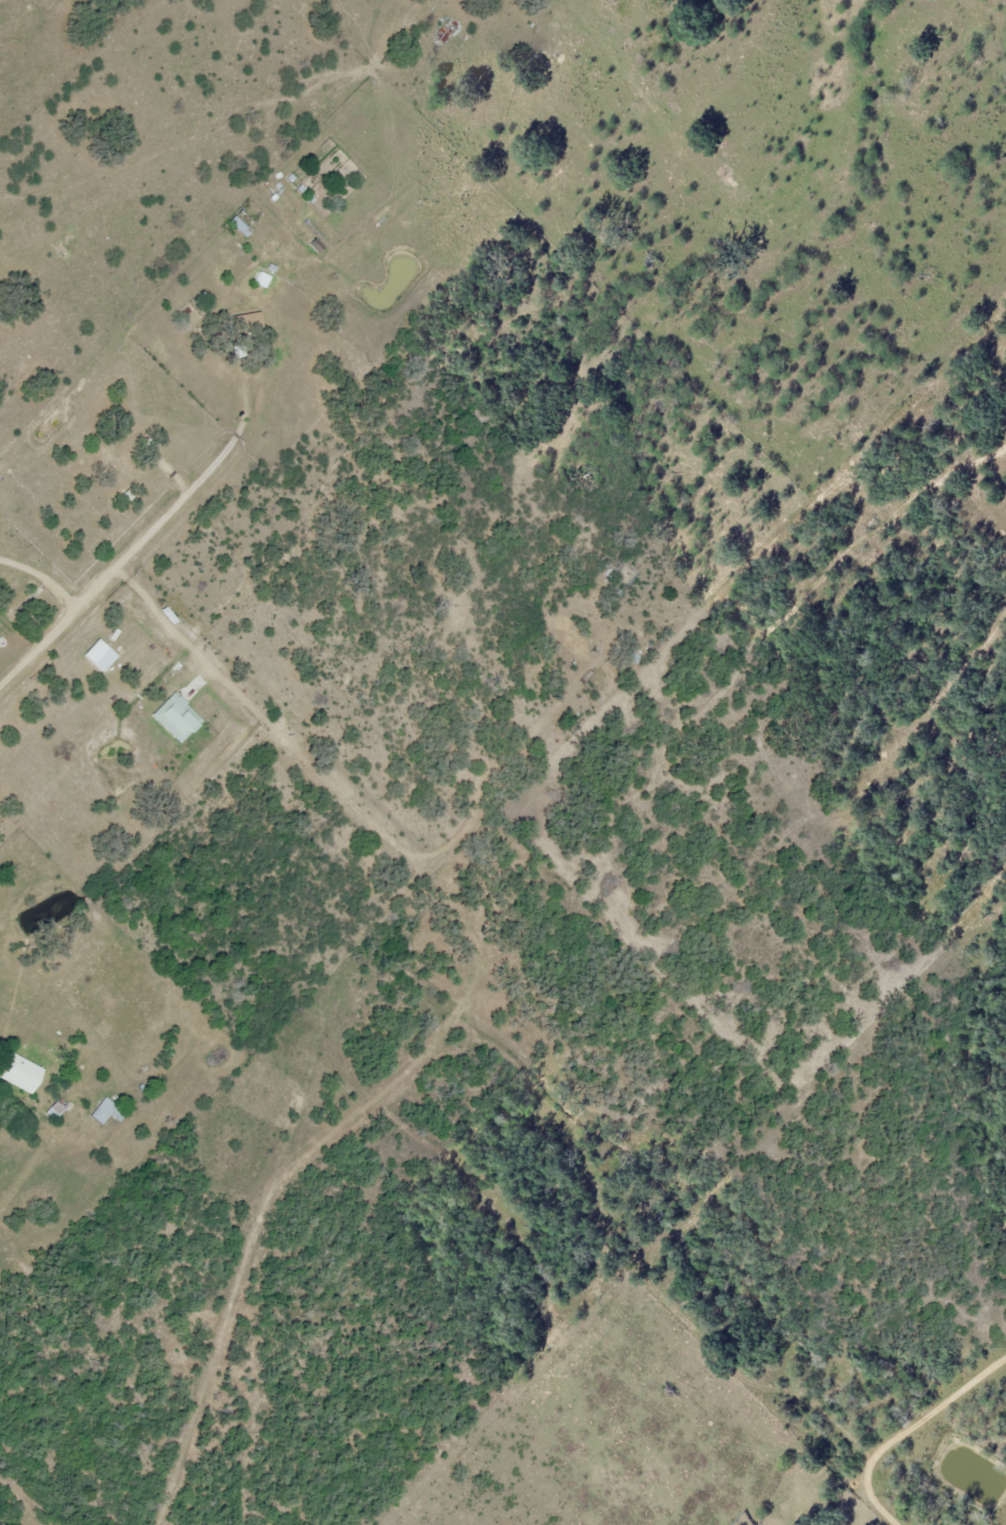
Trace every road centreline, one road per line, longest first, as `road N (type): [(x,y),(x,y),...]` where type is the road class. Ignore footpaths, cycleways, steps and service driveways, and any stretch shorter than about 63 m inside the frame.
road 1 (track): [(0,694),(122,572),(274,733),(420,861),(448,851),(478,820),(487,769),(530,742),(608,646)]
road 2 (track): [(159,1524),(283,1174),(447,1027),(479,967),(472,933),(420,861)]
road 3 (track): [(1005,1359),(877,1458),(871,1496),(896,1524)]

